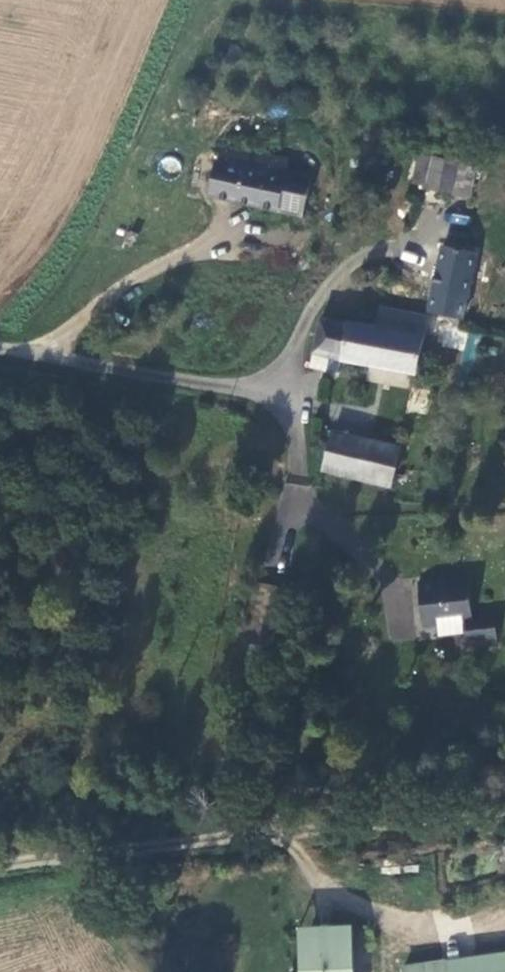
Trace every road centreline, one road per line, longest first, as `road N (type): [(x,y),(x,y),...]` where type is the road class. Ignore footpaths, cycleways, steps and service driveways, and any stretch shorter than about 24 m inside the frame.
road 1 (track): [(0,869),(504,826)]

